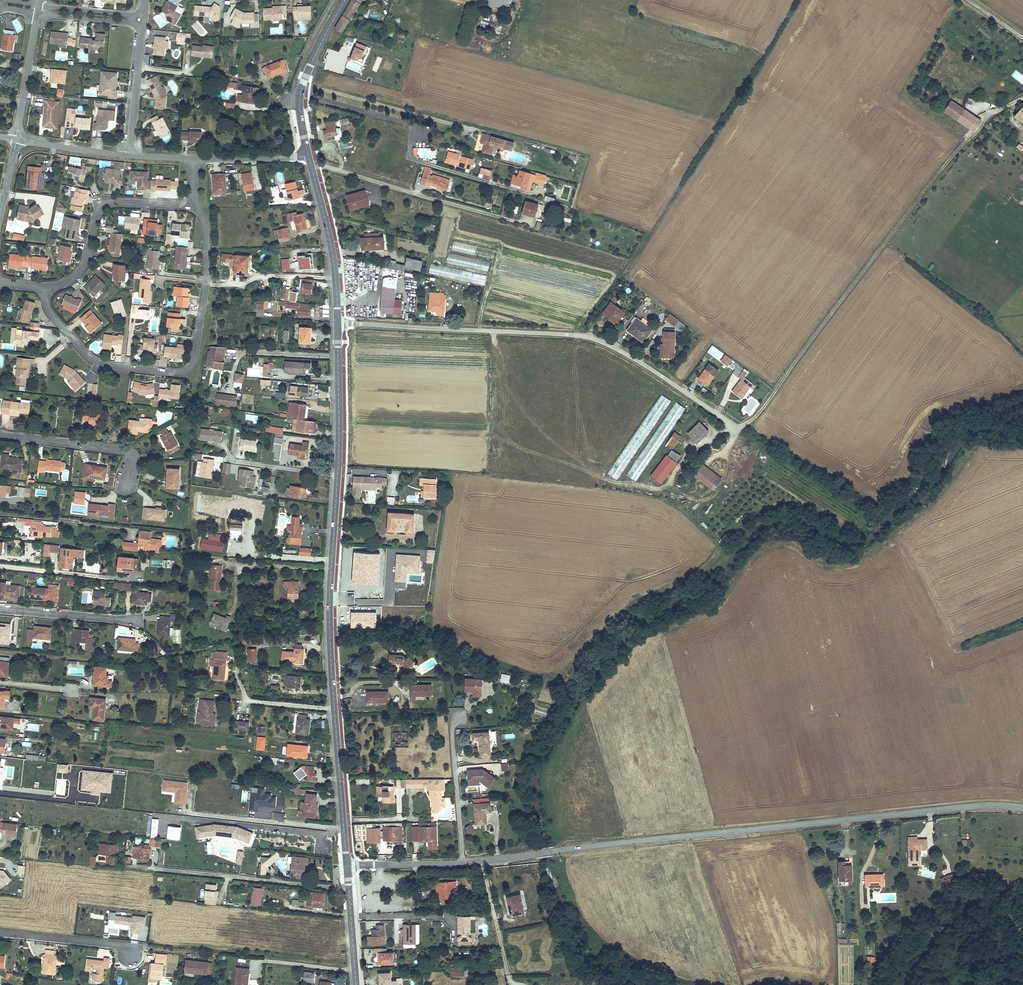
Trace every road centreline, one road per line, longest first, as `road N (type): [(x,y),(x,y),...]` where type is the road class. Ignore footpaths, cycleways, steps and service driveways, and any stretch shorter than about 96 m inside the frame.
road 1 (unclassified): [(348,866),(463,864),(990,808),(1022,811)]
road 2 (secondary): [(337,322),(330,630),(348,866)]
road 3 (residential): [(736,430),(601,344),(337,322)]
road 4 (track): [(988,116),(751,421),(736,430)]
road 5 (residential): [(45,288),(47,308),(98,363),(186,371),(195,360),(207,279),(204,221),(193,204)]
road 6 (residential): [(45,288),(81,270),(104,206),(193,204)]
road 7 (residential): [(0,439),(137,453),(131,486)]
road 8 (secondary): [(309,156),(333,252),(337,322)]
road 9 (secondary): [(345,0),(300,94),(309,156)]
road 10 (residential): [(131,959),(132,945),(0,932)]
road 11 (residential): [(0,610),(138,622)]
road 12 (residential): [(130,156),(142,19)]
road 13 (residential): [(38,10),(16,139)]

